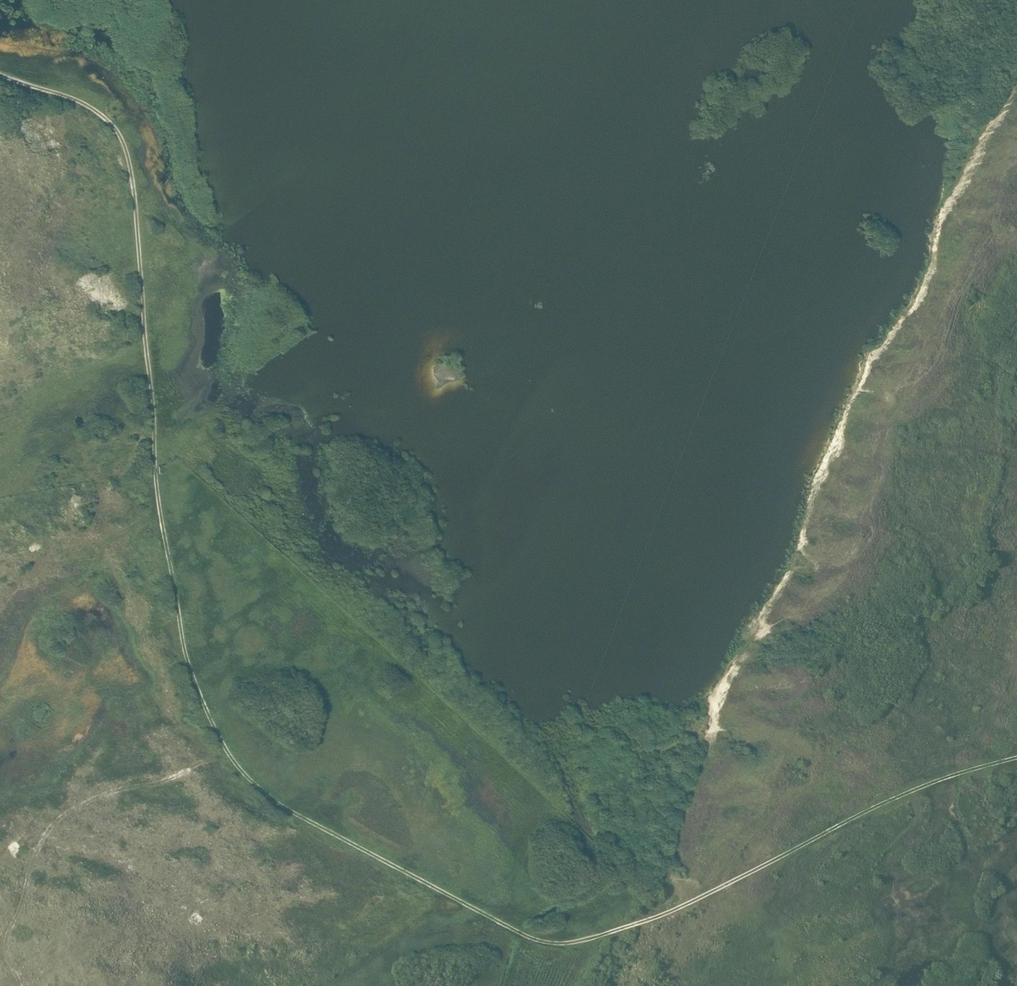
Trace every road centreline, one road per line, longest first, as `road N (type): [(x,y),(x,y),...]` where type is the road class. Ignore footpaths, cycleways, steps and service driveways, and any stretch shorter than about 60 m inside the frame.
road 1 (track): [(723,887),(617,933),(542,945),(280,806),(238,769),(207,718),(185,652),(158,491),(127,153),(92,109),(0,78)]
road 2 (track): [(1016,759),(901,797),(723,887)]
road 3 (track): [(322,985),(350,974),(446,896)]
road 4 (track): [(723,887),(773,925),(774,985)]

